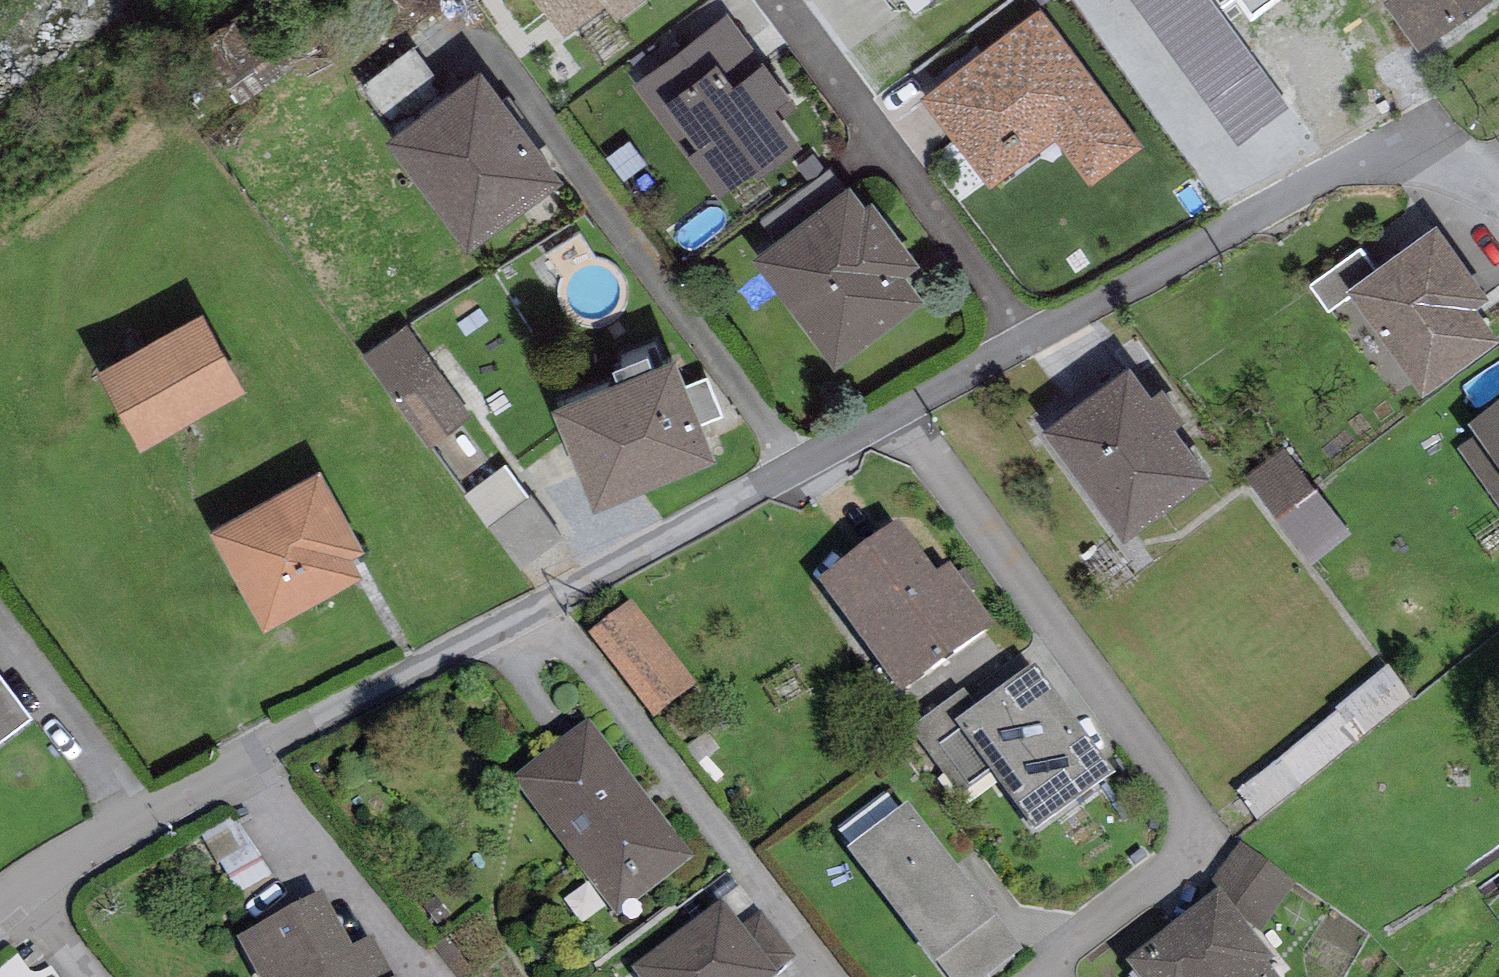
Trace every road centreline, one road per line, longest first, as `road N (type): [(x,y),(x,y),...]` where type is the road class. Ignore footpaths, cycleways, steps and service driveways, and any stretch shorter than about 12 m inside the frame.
road 1 (residential): [(0,901),(249,756),(1326,175),(1359,162),(1410,160),(1460,179),(1498,211)]

